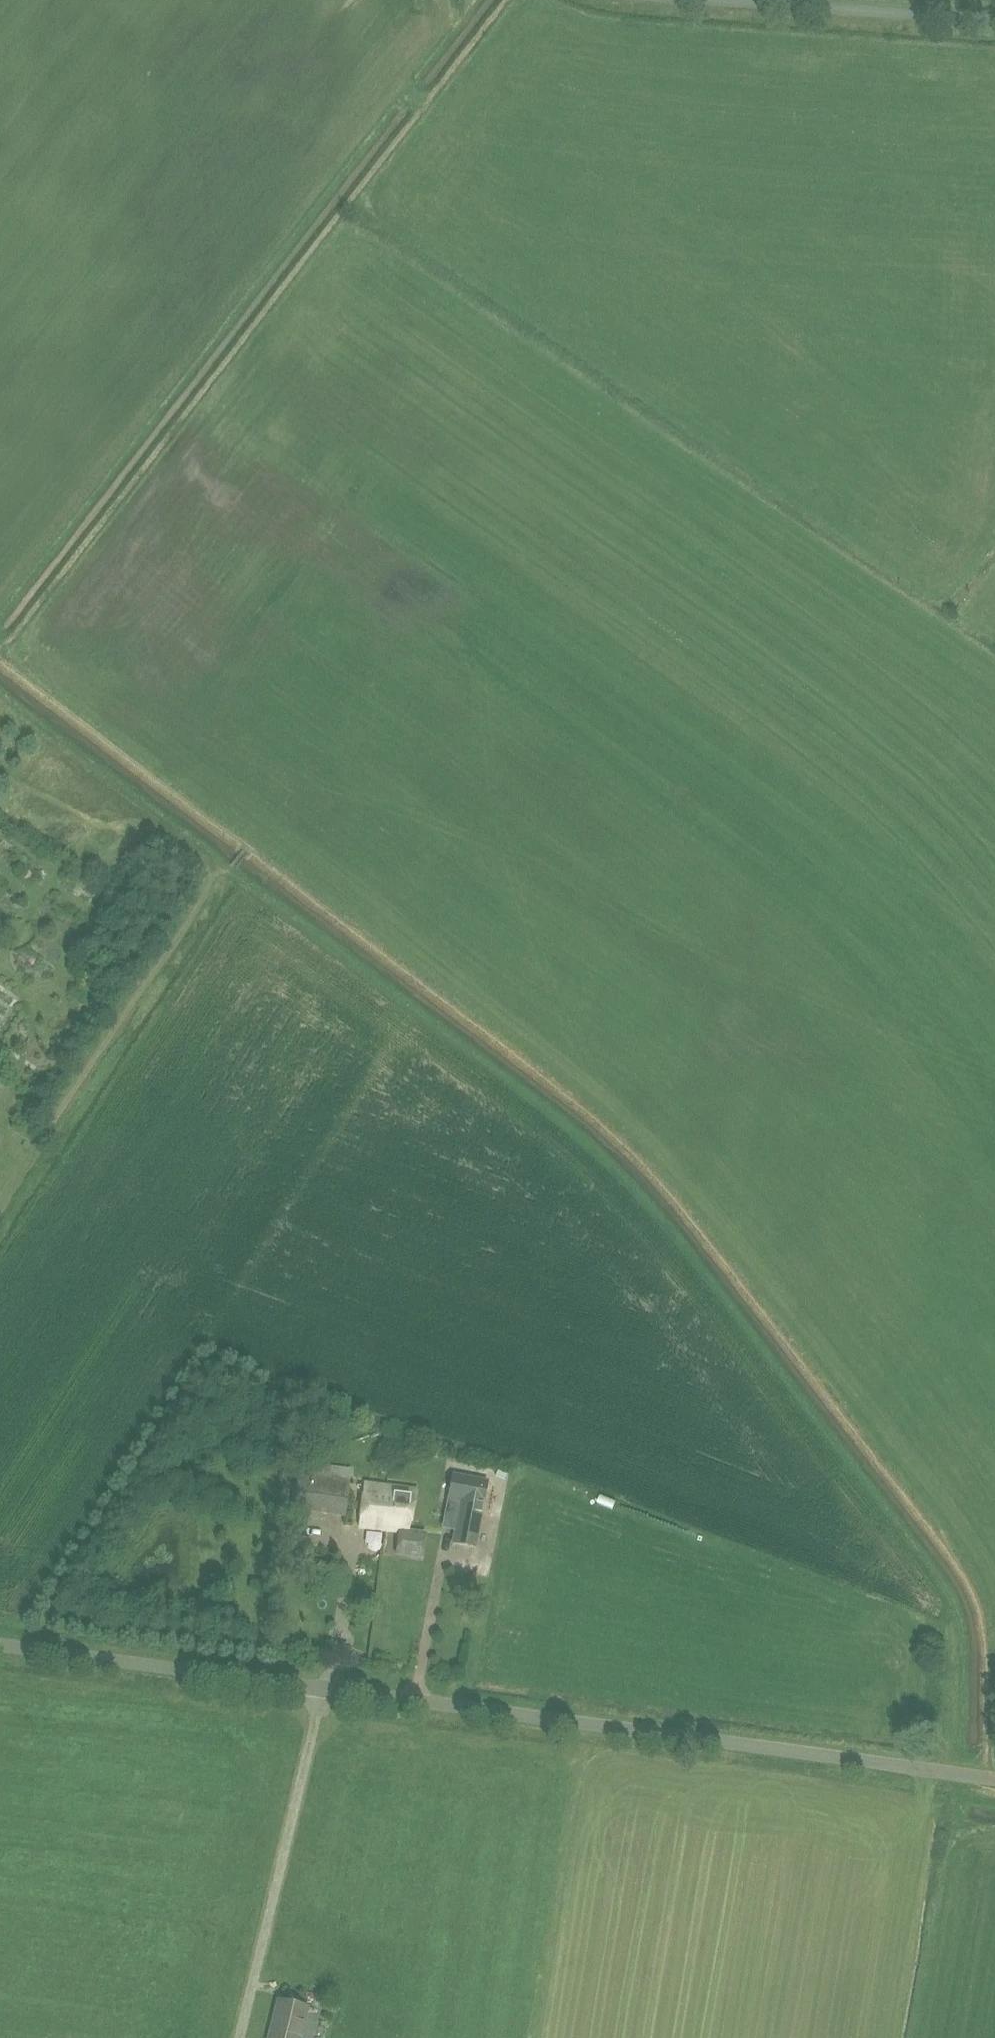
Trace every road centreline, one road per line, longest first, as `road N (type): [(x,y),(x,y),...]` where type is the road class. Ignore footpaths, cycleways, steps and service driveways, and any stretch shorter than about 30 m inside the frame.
road 1 (unclassified): [(0,1648),(994,1783)]
road 2 (unclassified): [(994,22),(689,0)]
road 3 (track): [(949,1635),(946,1773)]

